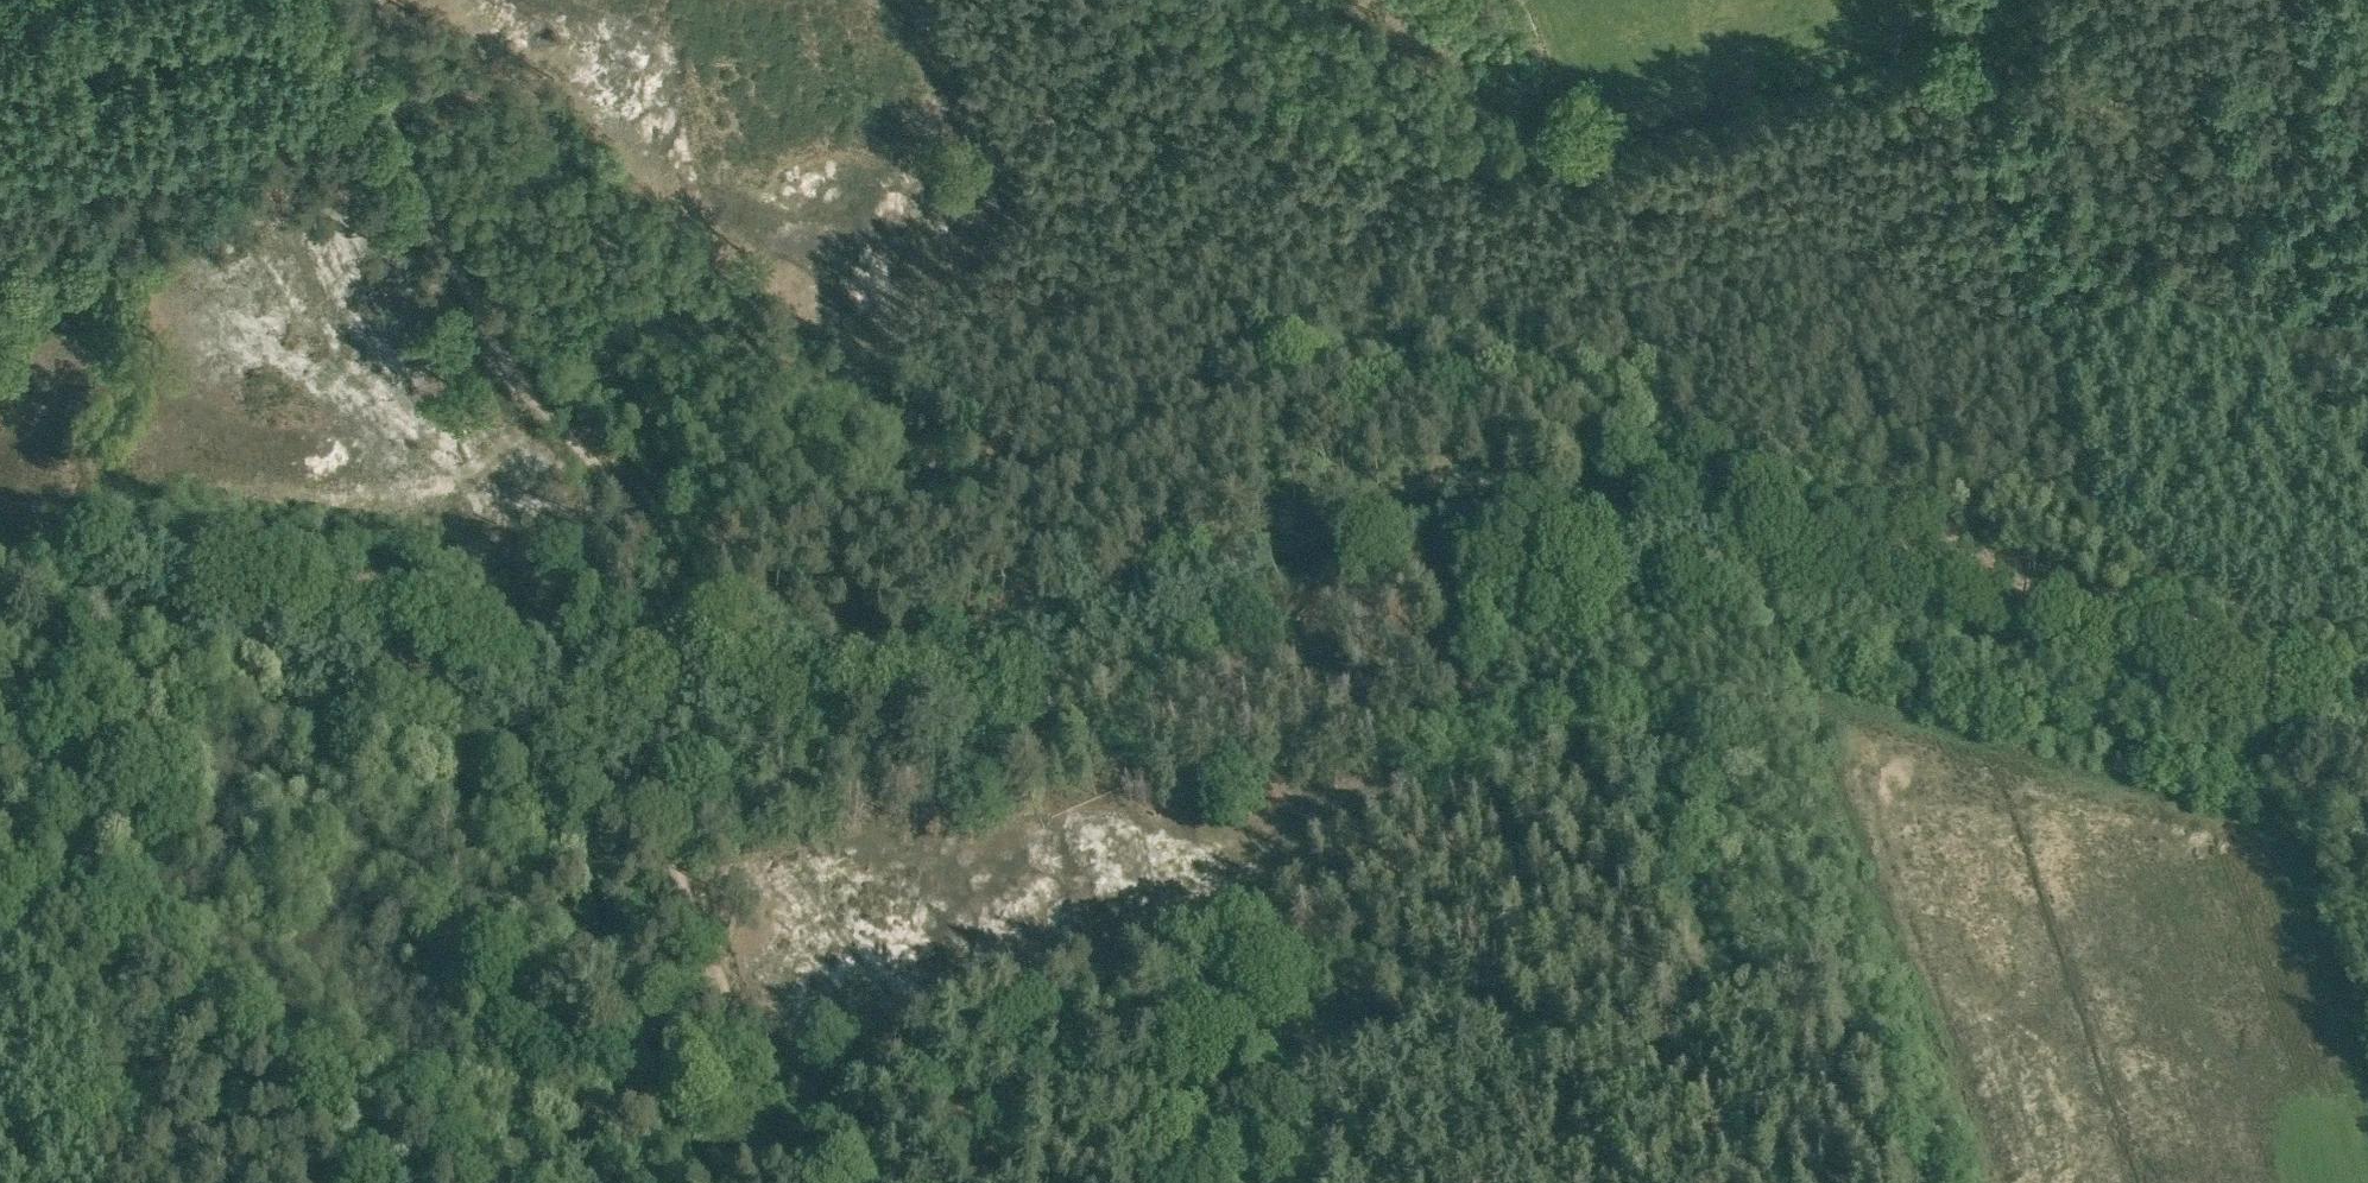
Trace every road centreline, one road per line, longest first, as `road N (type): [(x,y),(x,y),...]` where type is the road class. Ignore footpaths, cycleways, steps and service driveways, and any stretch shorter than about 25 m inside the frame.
road 1 (track): [(802,1182),(634,774),(649,584),(633,512),(488,323),(340,0)]

